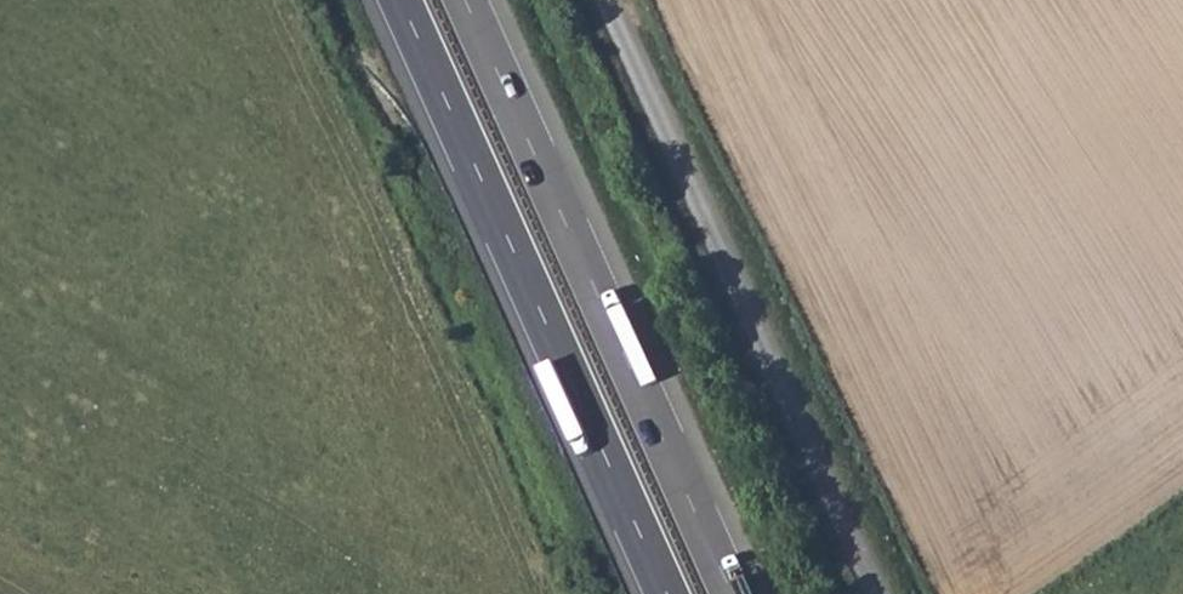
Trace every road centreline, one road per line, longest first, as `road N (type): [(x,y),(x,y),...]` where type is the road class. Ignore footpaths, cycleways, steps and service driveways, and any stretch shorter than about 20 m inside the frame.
road 1 (unclassified): [(611,0),(881,593)]
road 2 (trunk): [(732,593),(466,0)]
road 3 (trunk): [(401,0),(667,593)]

